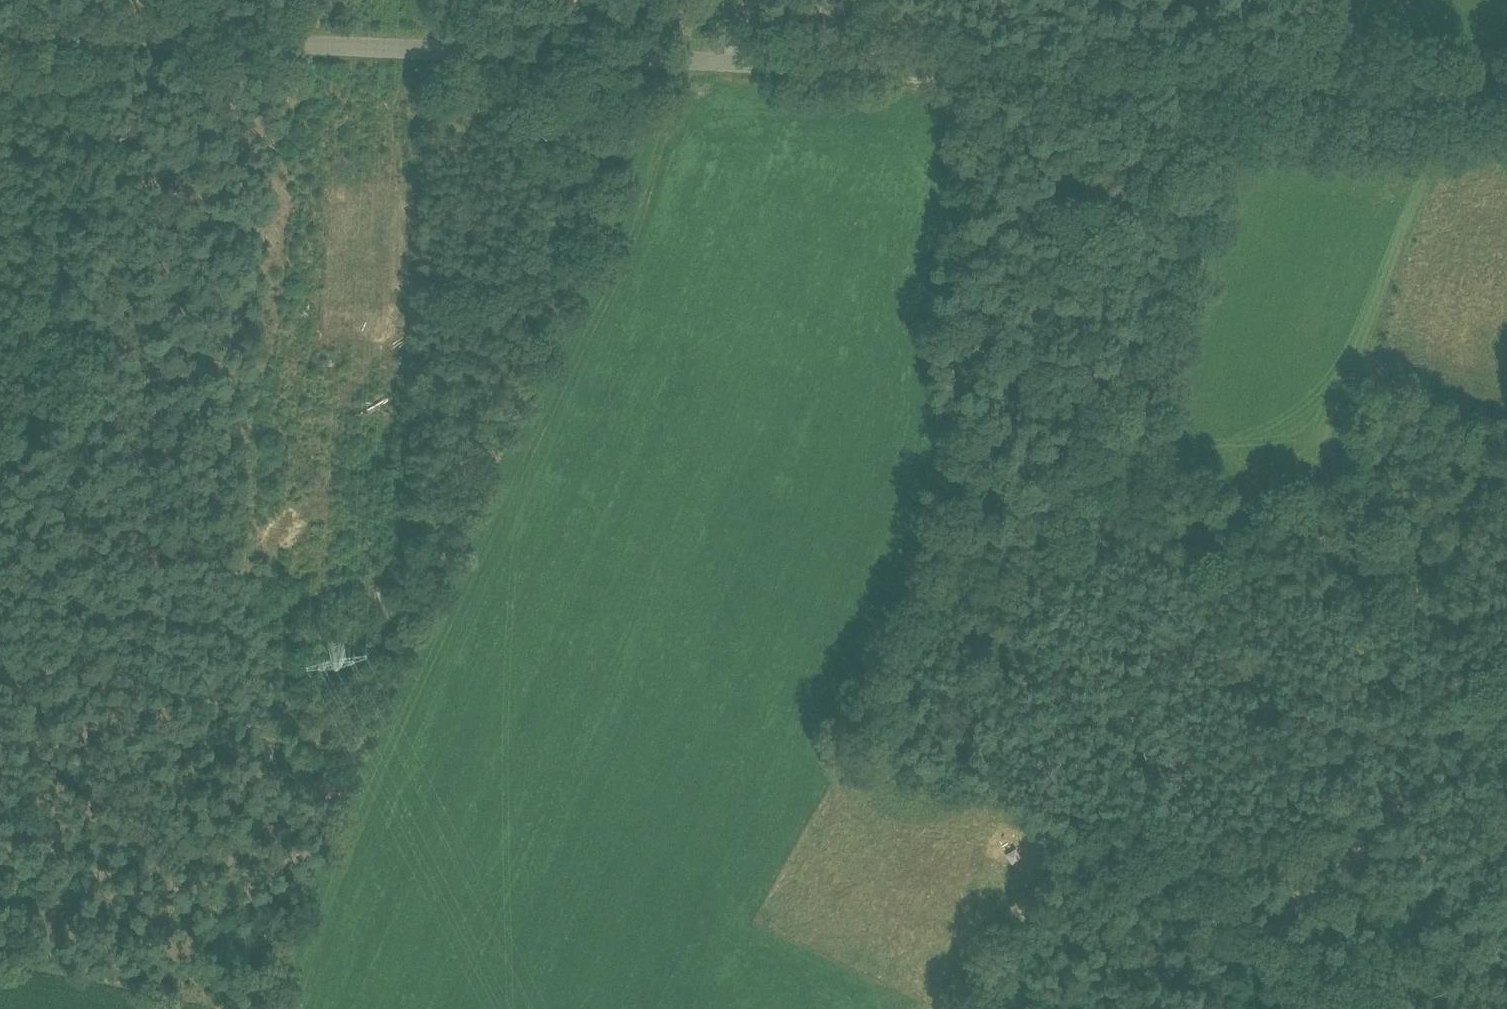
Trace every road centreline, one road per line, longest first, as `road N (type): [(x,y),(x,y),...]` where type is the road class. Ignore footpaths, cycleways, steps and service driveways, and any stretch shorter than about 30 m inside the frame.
road 1 (track): [(997,73),(989,371),(1036,584),(1242,901),(1423,1008)]
road 2 (unclassified): [(717,62),(1506,94)]
road 3 (unclassified): [(717,62),(0,34)]

